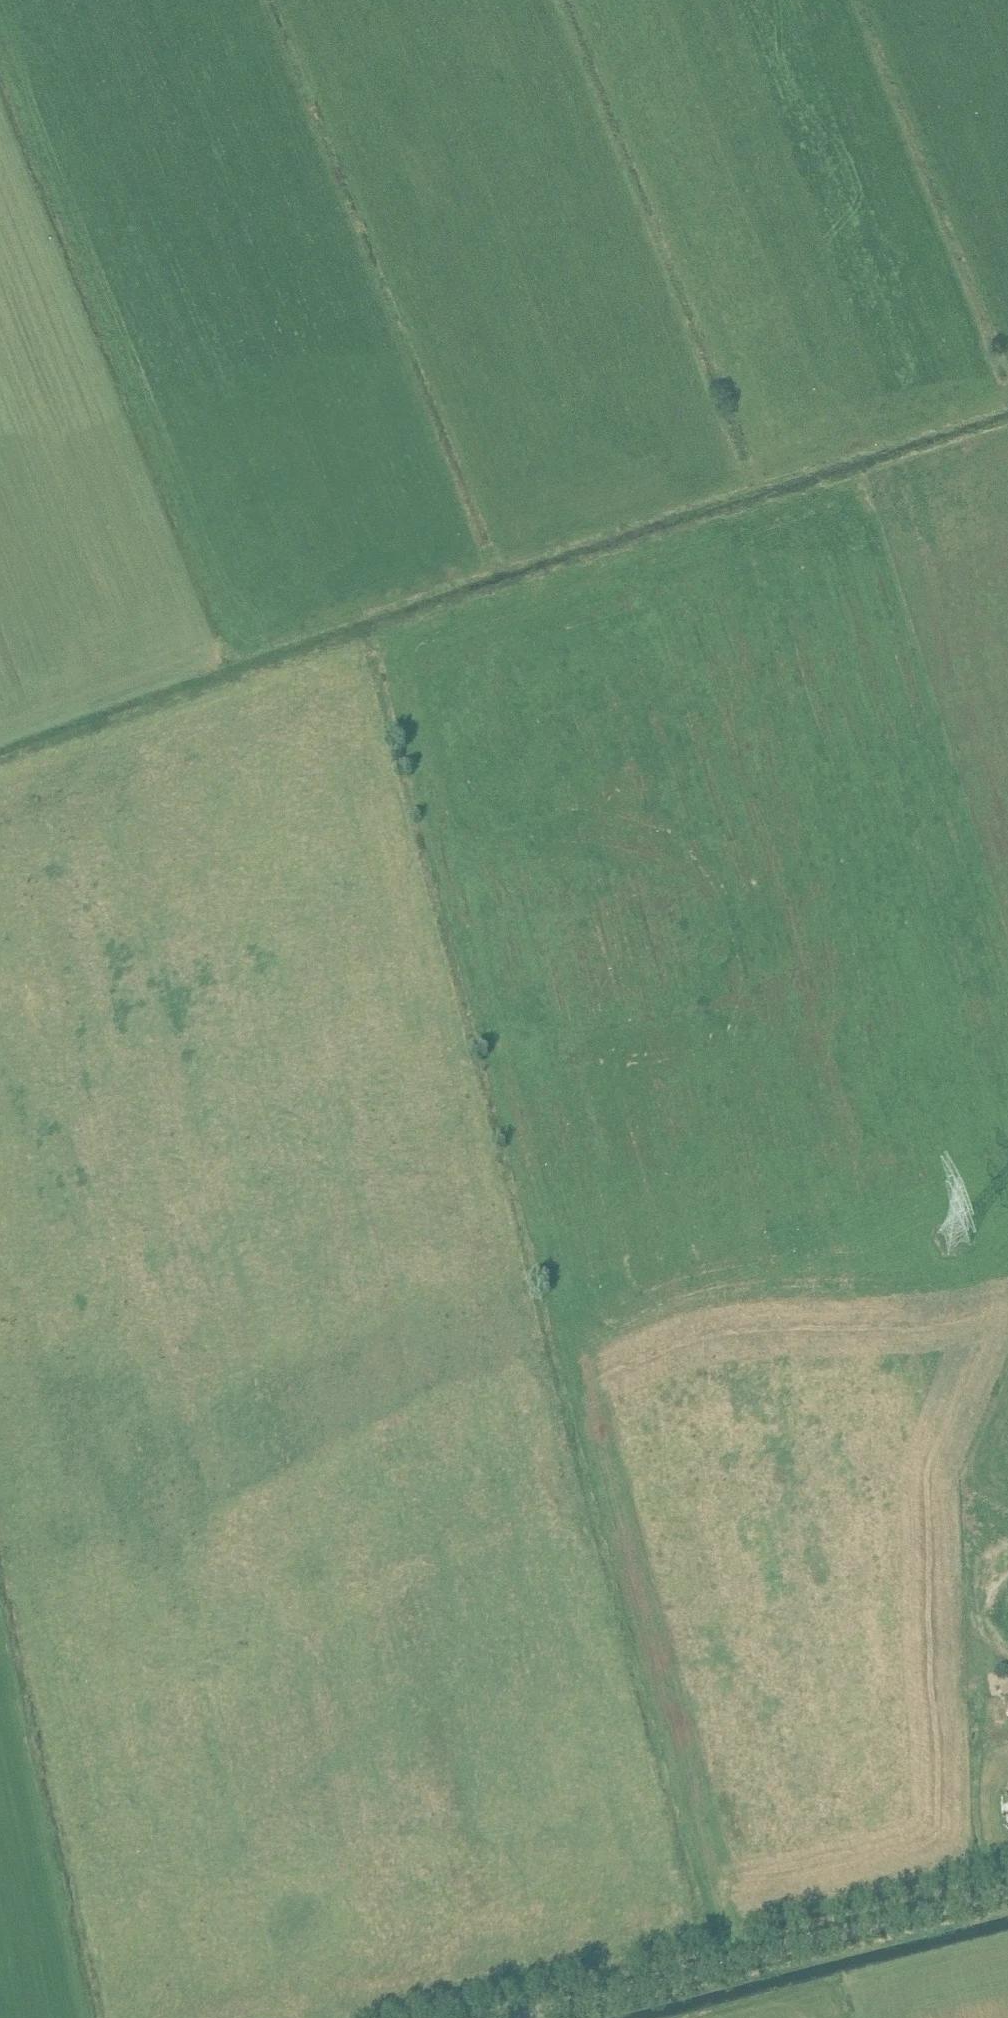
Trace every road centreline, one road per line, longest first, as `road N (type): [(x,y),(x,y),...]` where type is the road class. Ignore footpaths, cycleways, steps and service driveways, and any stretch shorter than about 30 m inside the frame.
road 1 (unclassified): [(509,2017),(1007,1891)]

